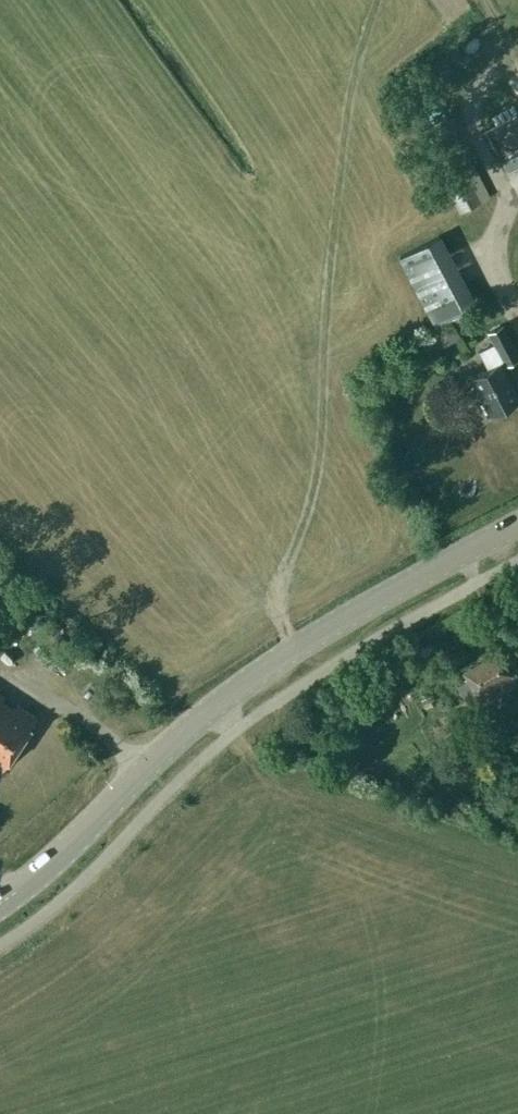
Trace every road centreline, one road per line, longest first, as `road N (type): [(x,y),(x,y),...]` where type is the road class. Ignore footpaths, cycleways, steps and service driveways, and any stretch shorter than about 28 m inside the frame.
road 1 (secondary): [(0,902),(243,683),(517,523)]

